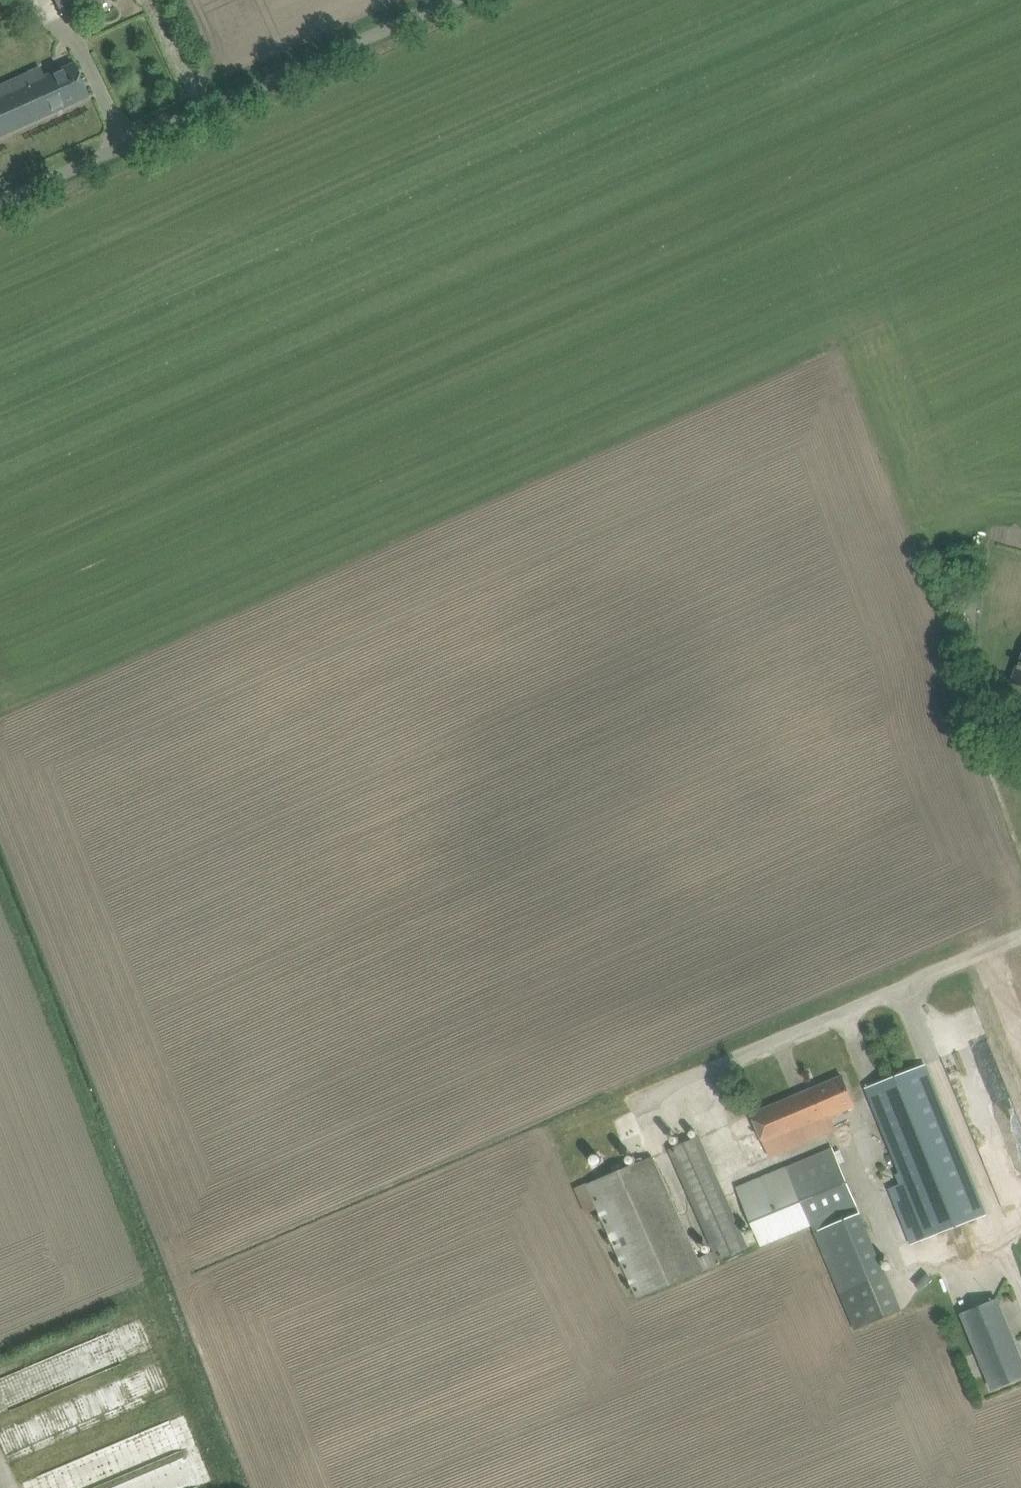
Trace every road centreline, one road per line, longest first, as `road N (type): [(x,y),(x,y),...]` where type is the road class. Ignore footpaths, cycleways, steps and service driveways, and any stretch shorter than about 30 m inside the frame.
road 1 (unclassified): [(0,205),(463,0)]

